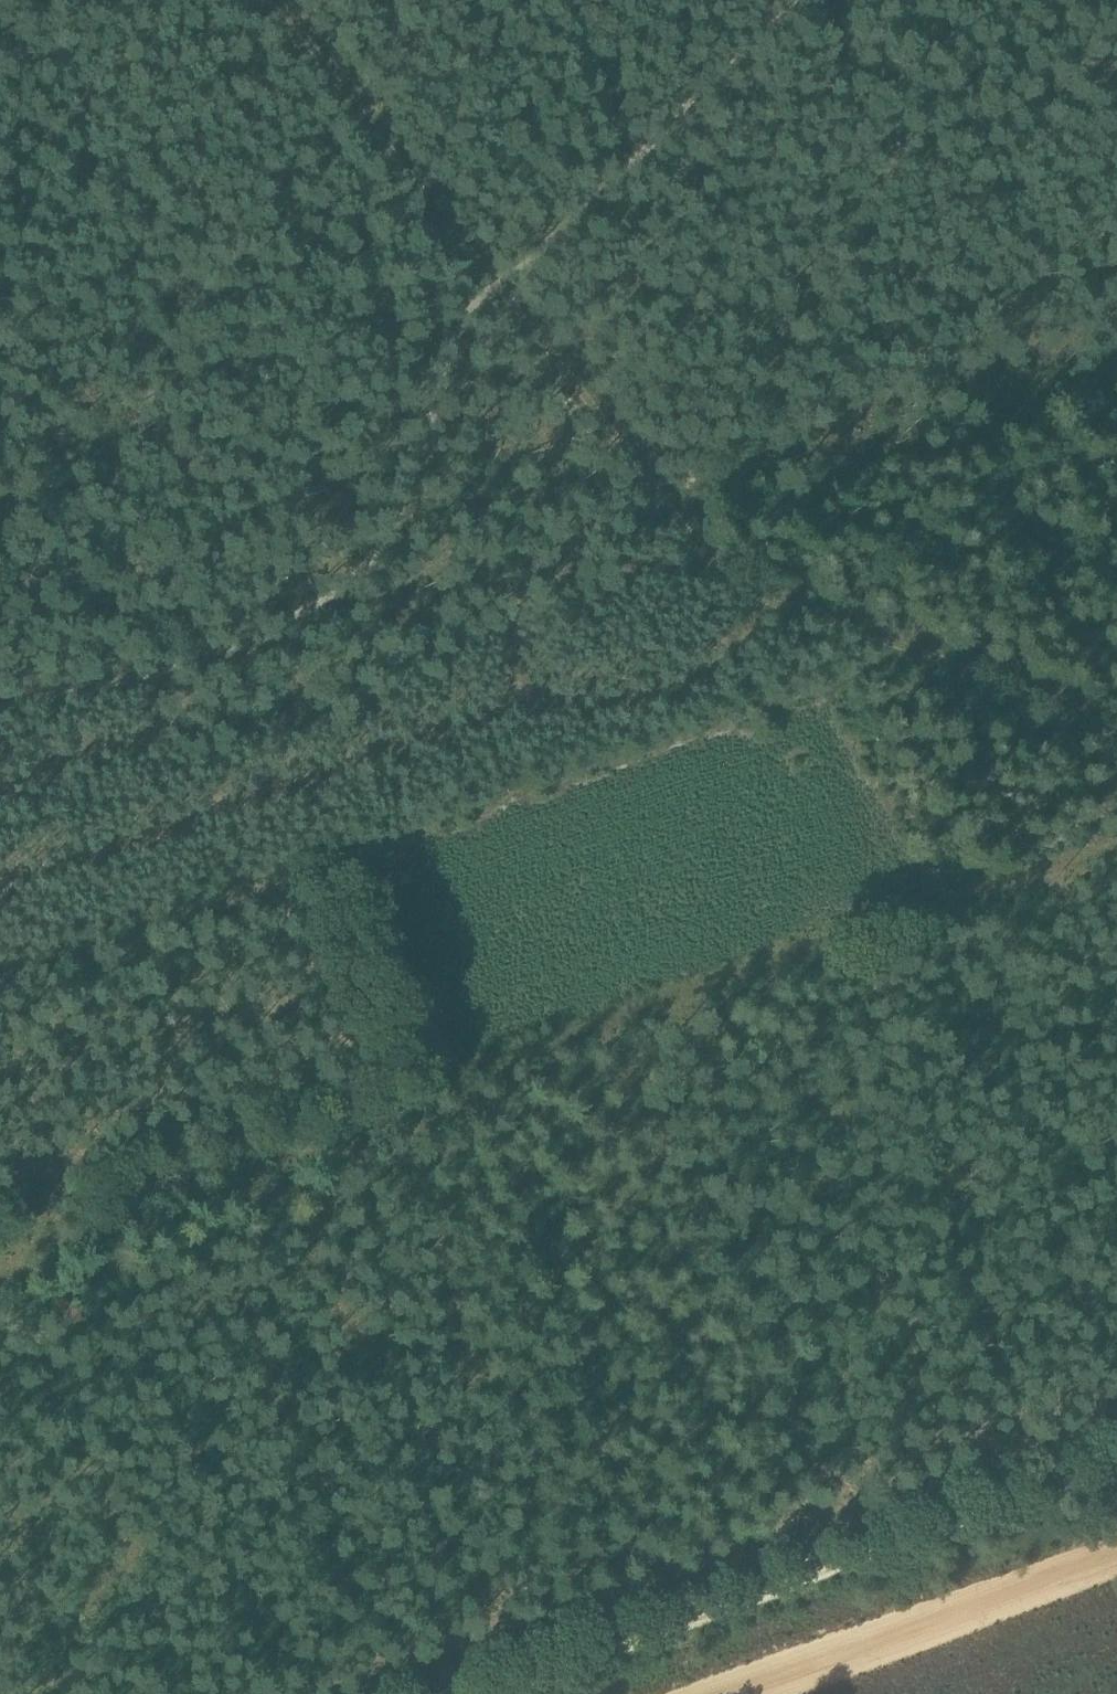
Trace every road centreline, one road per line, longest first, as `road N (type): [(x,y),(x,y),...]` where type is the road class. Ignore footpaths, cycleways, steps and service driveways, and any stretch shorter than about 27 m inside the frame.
road 1 (track): [(1116,837),(713,968),(0,1223)]
road 2 (track): [(490,1693),(1116,1468)]
road 3 (track): [(721,1693),(1116,1547)]

